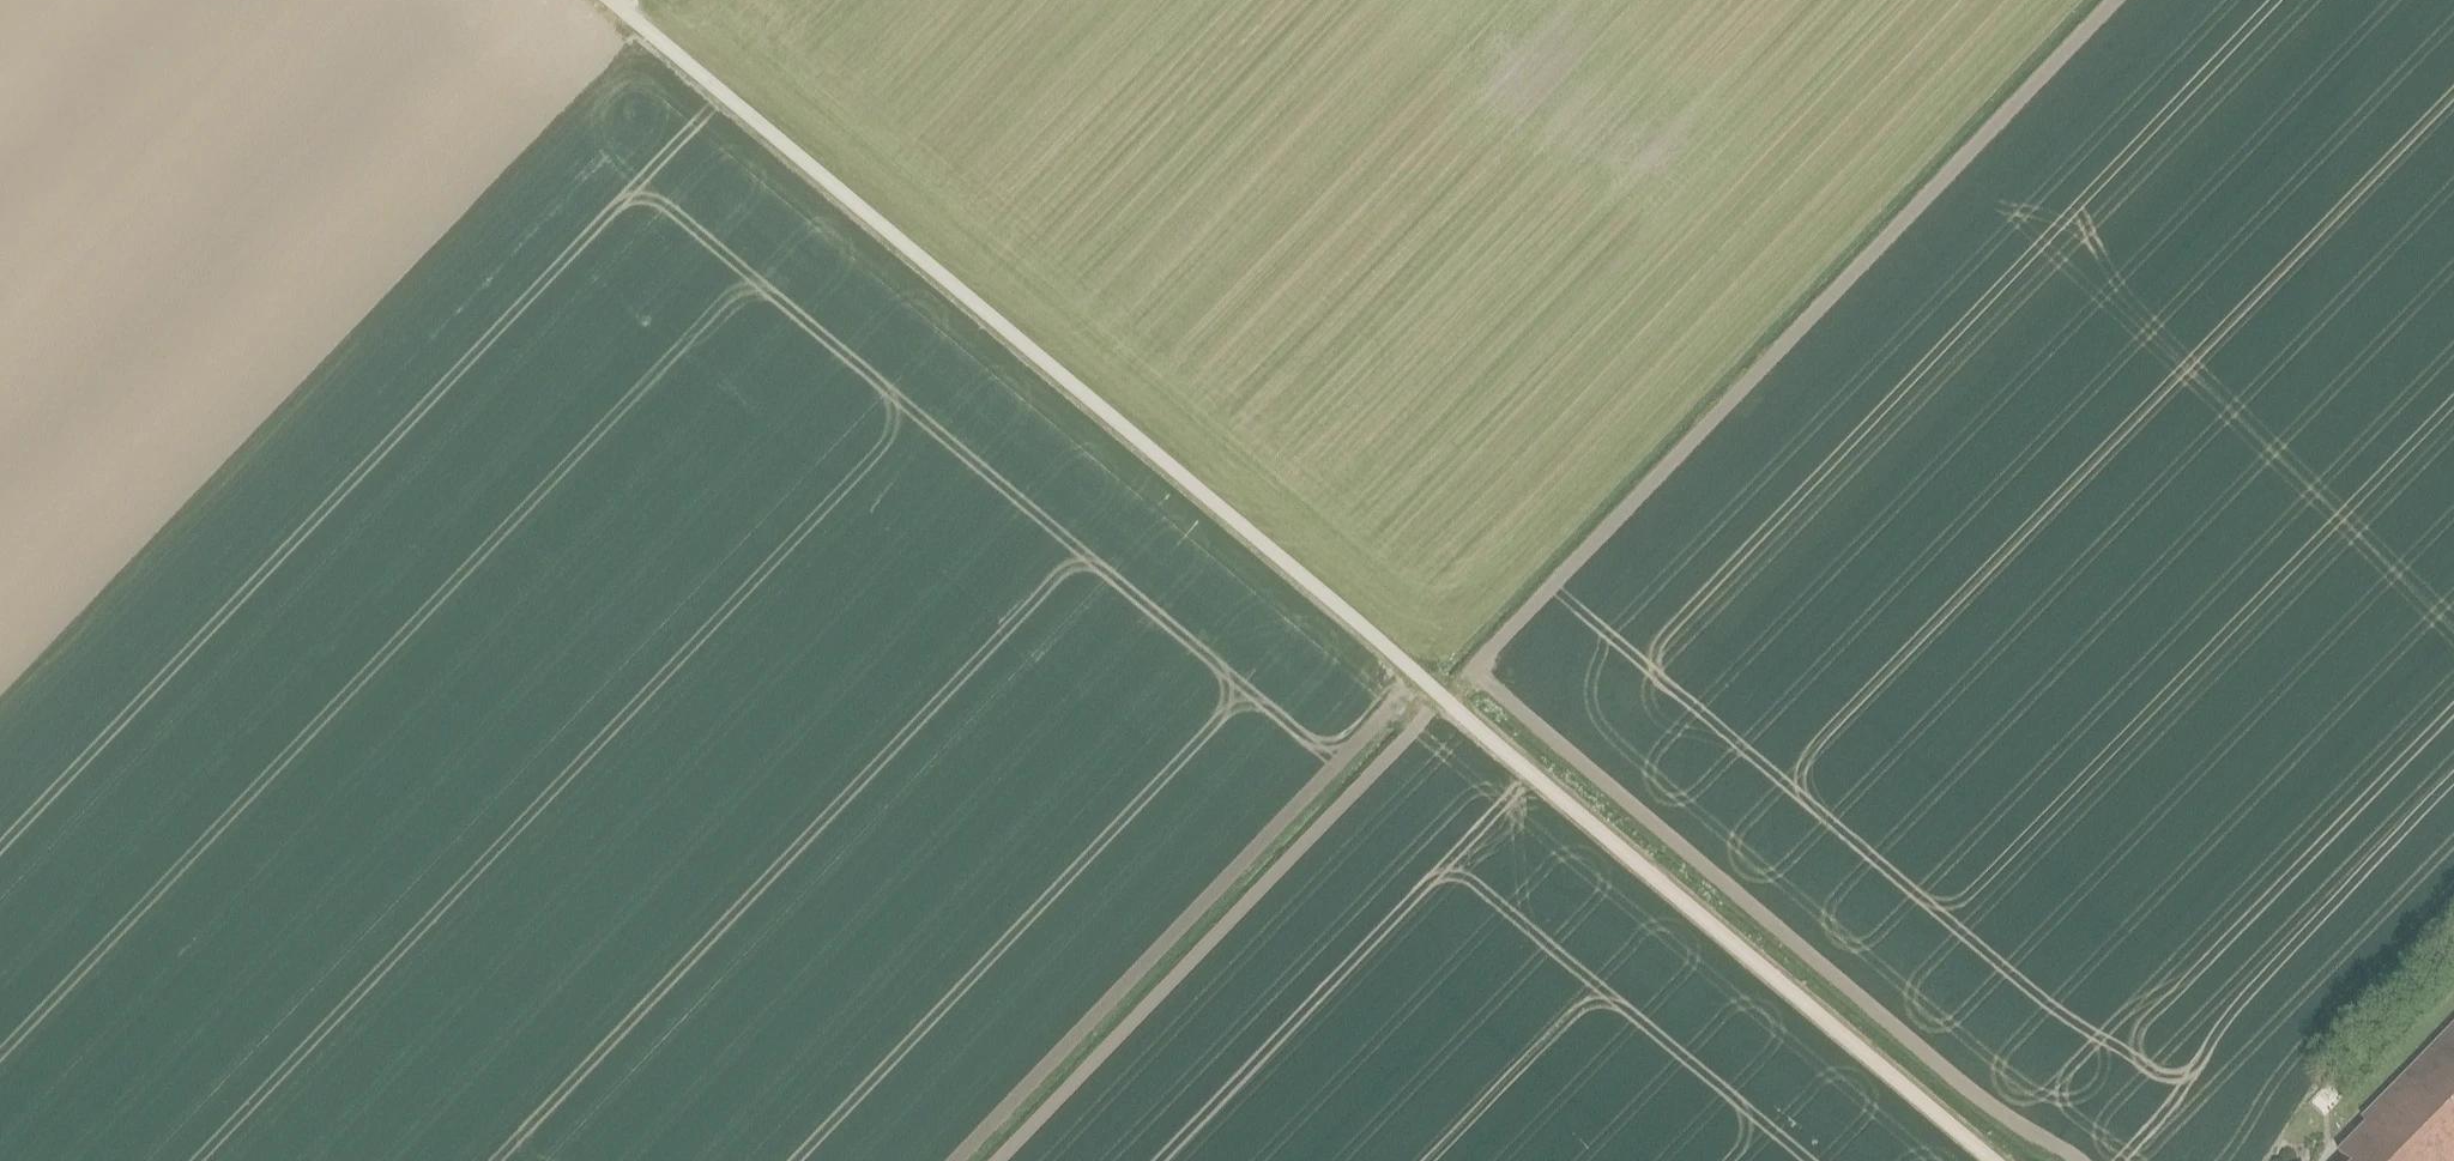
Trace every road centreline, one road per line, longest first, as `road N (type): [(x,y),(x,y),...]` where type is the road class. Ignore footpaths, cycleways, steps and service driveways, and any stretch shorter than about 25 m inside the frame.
road 1 (unclassified): [(1993,1160),(609,0)]

